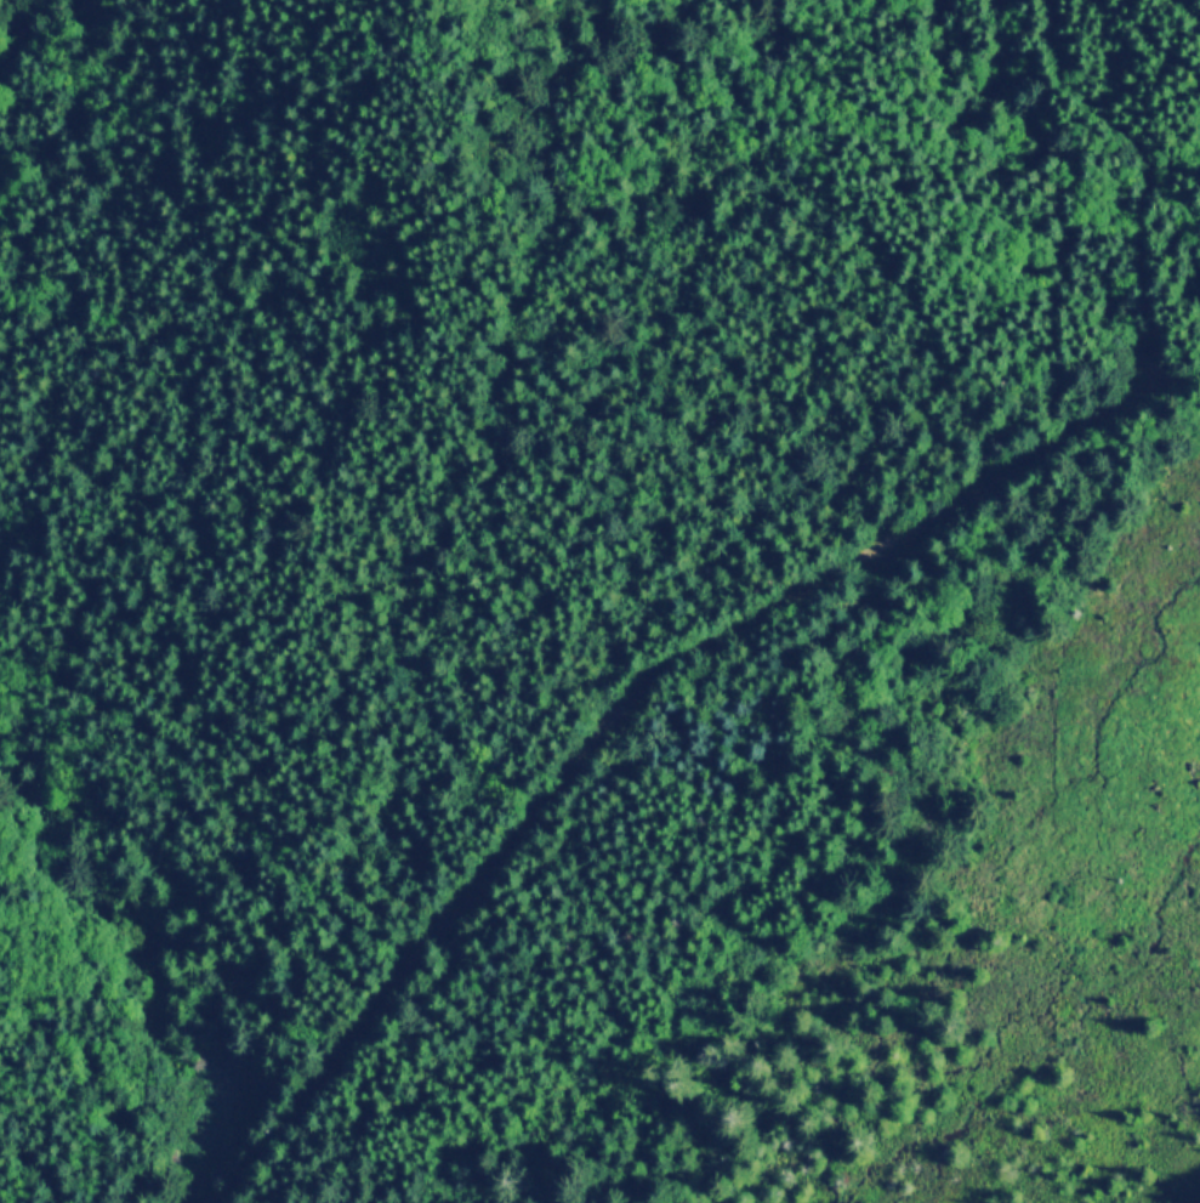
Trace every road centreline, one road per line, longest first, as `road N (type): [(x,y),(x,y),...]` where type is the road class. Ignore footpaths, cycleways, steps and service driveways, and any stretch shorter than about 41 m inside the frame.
road 1 (track): [(624,572),(1074,396),(1199,382)]
road 2 (track): [(1199,168),(1159,163),(1081,118),(1052,42),(1048,0)]
road 3 (track): [(1164,386),(1142,236),(1159,163)]

